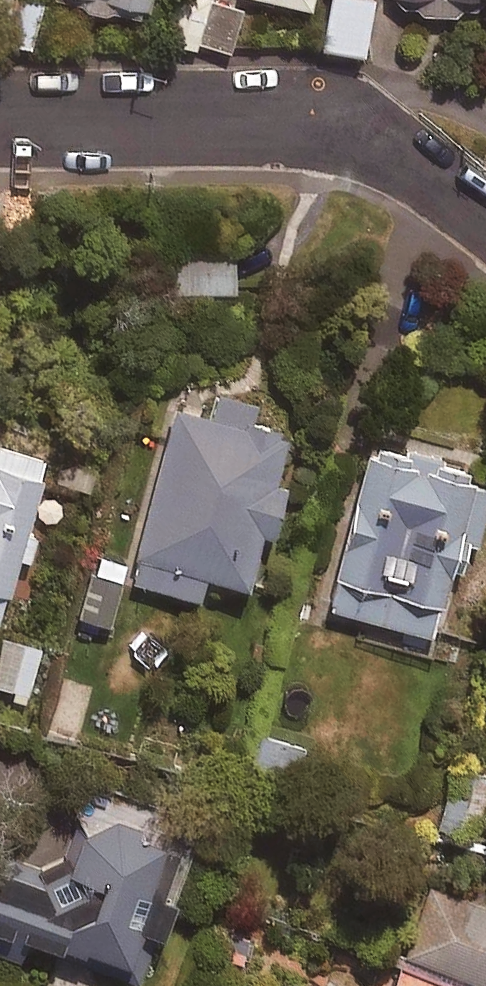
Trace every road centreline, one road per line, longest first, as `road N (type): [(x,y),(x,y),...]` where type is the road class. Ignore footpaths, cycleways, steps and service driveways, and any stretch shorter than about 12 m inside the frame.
road 1 (residential): [(0,103),(316,116),(383,131),(485,218)]

